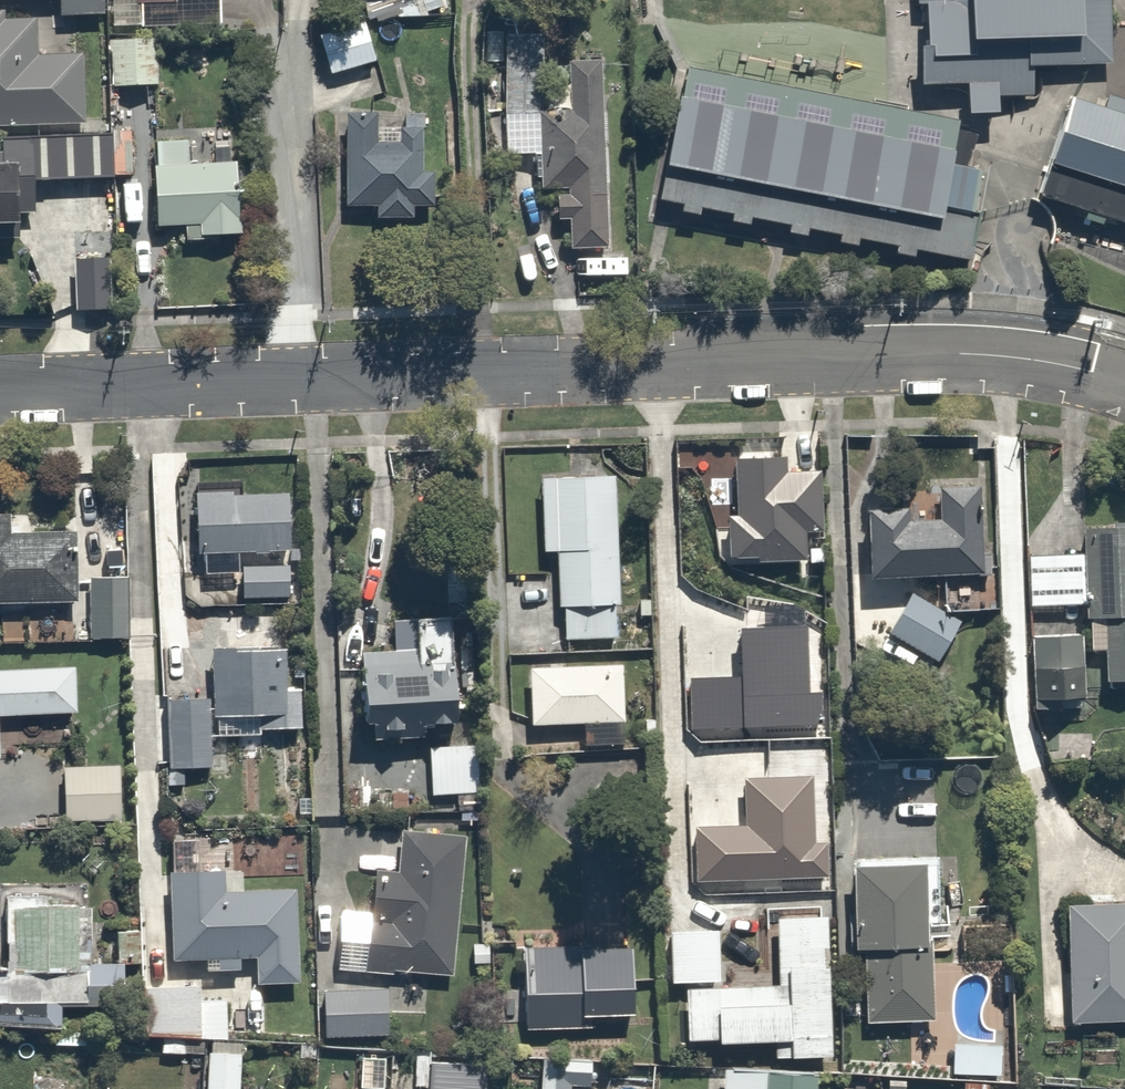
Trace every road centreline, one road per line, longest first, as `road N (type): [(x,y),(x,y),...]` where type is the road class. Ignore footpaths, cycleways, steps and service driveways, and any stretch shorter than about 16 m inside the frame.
road 1 (residential): [(0,389),(926,355),(1039,360),(1124,382)]

